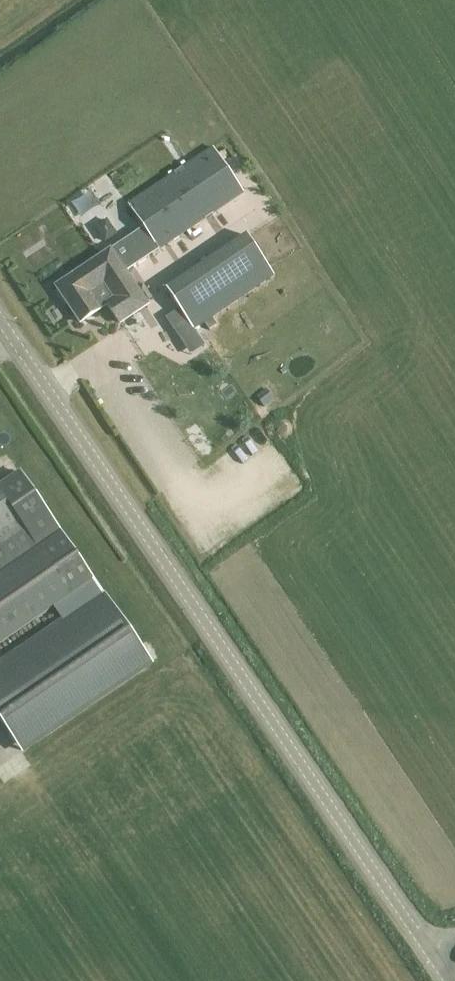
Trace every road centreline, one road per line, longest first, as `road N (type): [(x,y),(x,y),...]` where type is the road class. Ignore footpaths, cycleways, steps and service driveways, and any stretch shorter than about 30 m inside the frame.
road 1 (unclassified): [(435,955),(0,306)]

